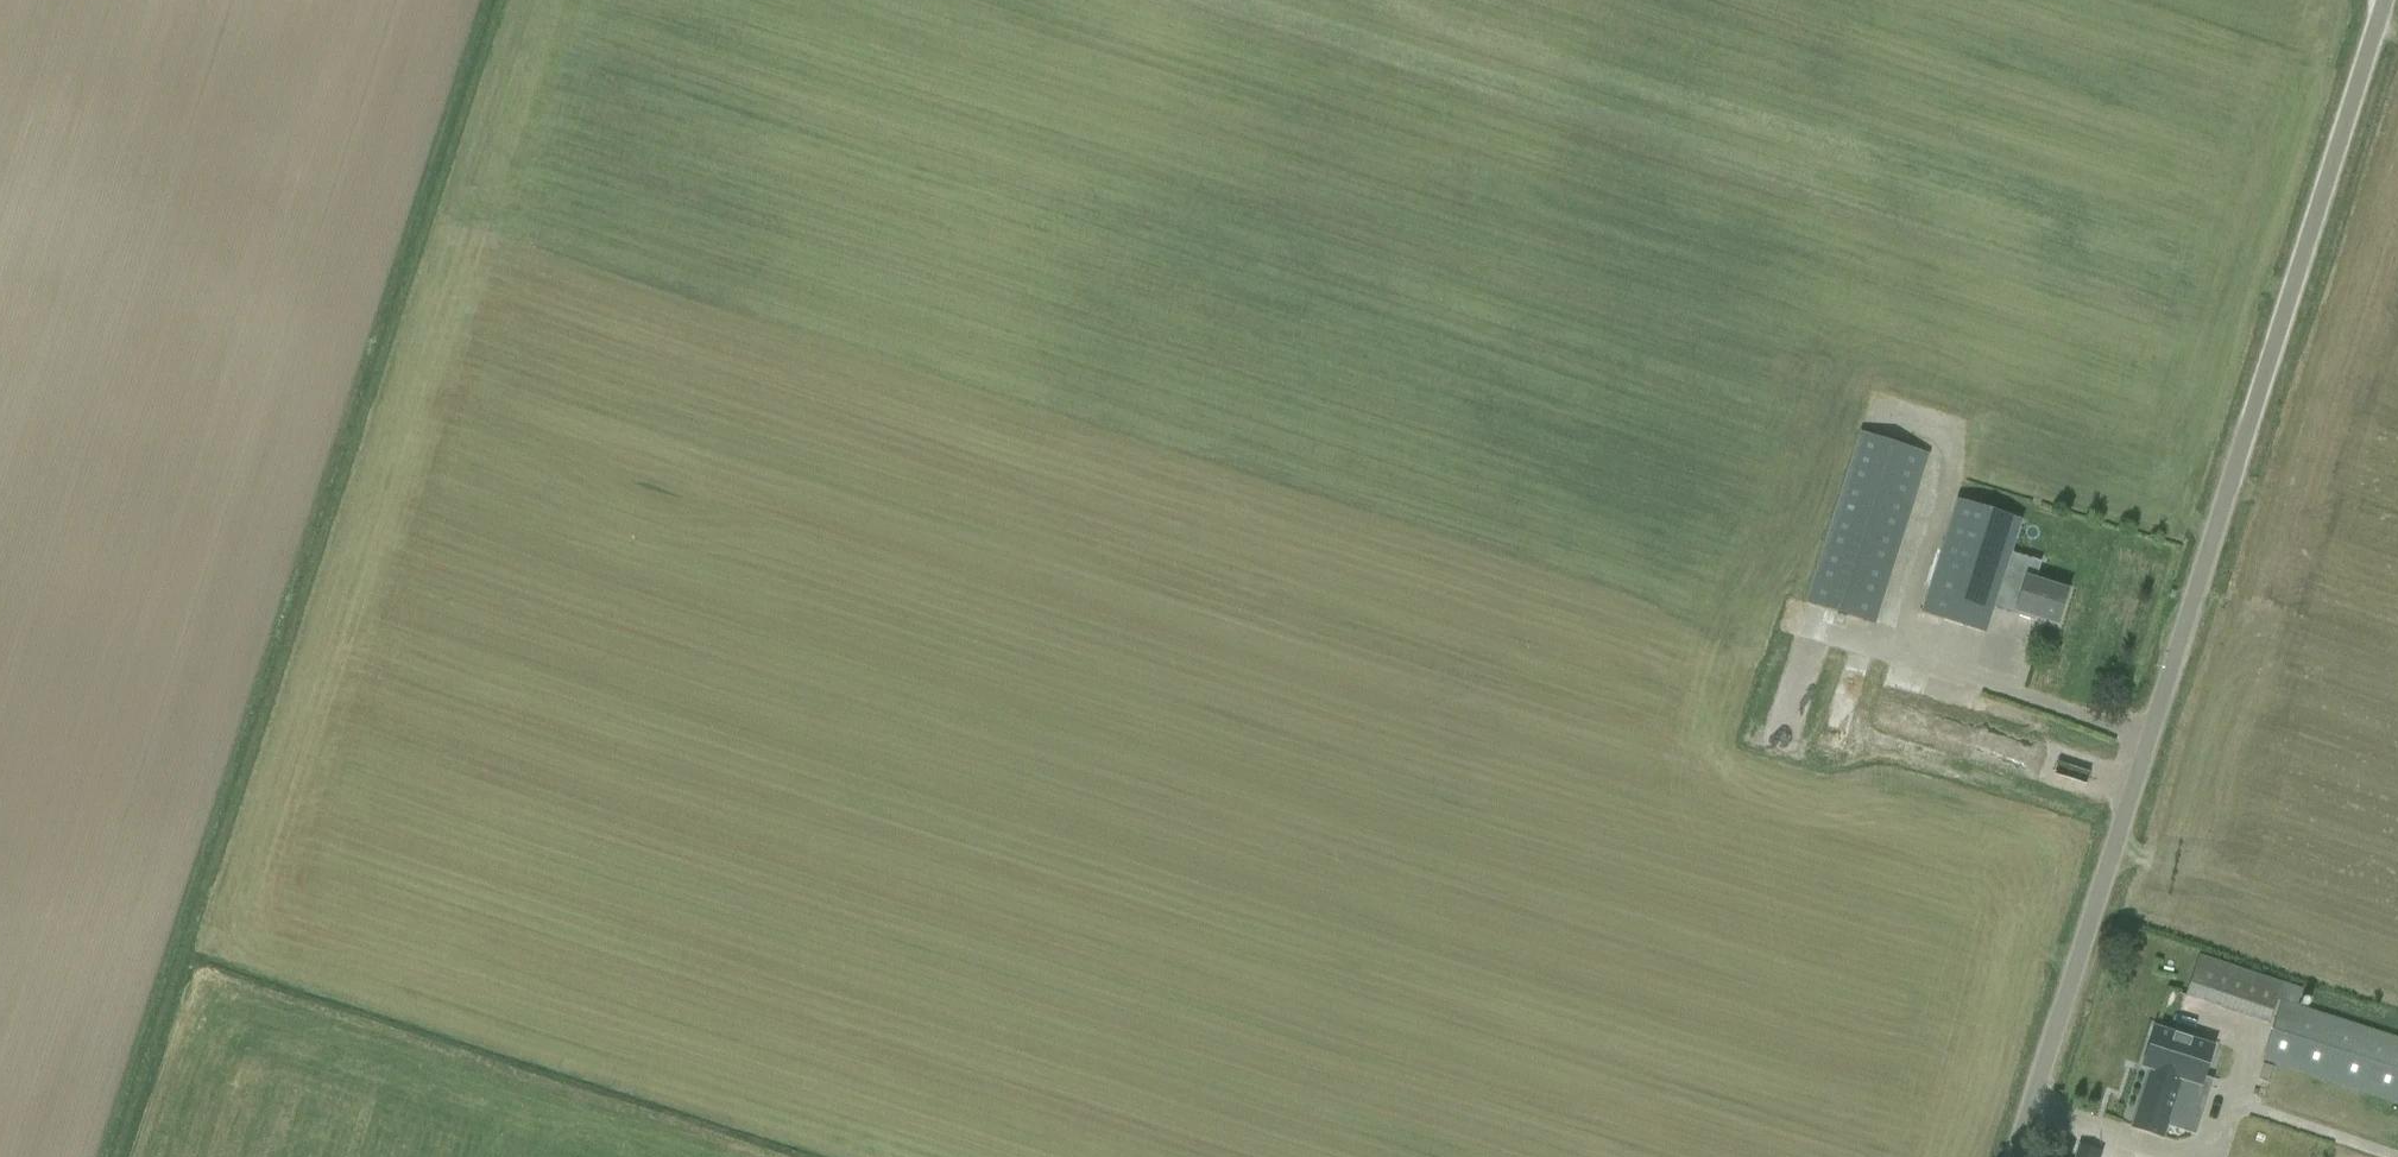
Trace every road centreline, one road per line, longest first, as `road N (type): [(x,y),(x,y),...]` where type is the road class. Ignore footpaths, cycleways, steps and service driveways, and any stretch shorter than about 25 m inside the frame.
road 1 (unclassified): [(2024,1156),(2397,0)]

